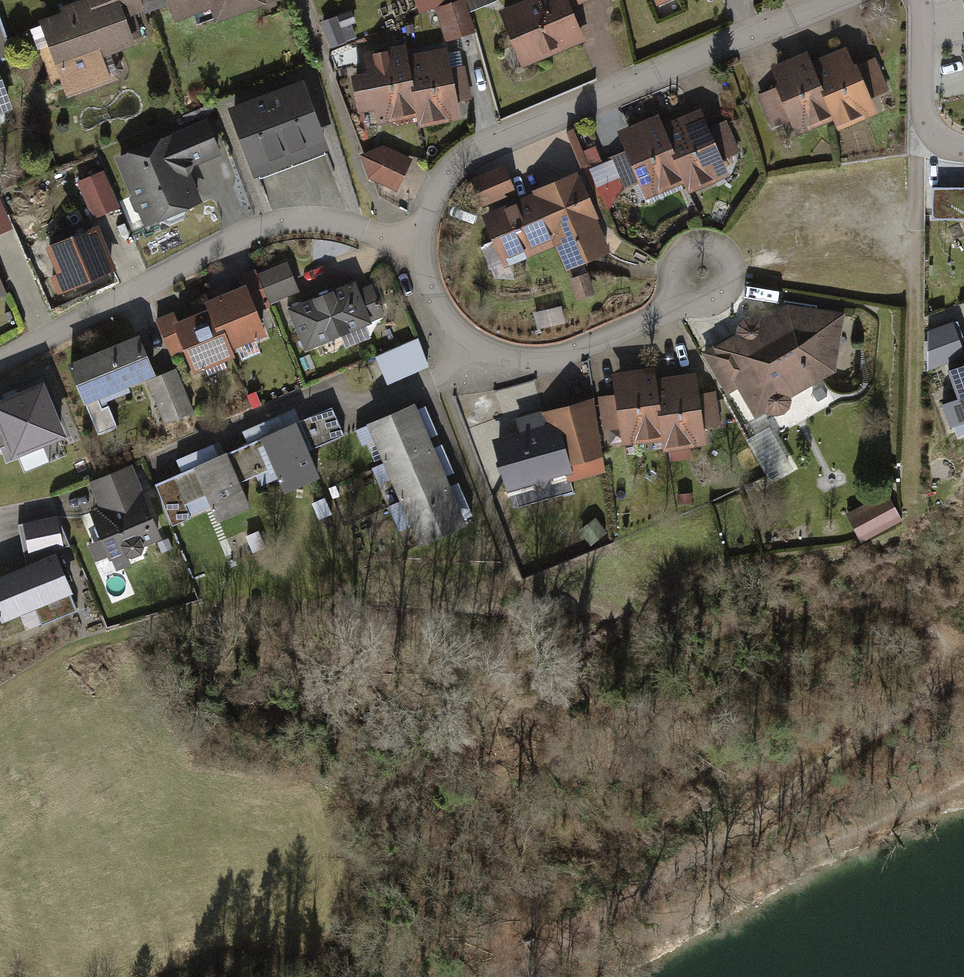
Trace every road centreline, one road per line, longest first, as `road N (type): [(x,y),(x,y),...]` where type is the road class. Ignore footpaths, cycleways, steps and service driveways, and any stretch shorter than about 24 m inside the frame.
road 1 (track): [(508,556),(574,640),(865,602),(903,610),(938,641),(955,678)]
road 2 (residential): [(817,0),(489,138),(435,178),(413,230)]
road 3 (residential): [(0,359),(187,260),(282,225),(330,220),(413,230)]
road 4 (track): [(625,903),(955,678)]
road 5 (residential): [(413,230),(423,291),(450,328),(488,346),(577,341),(673,298)]
road 6 (residential): [(963,149),(934,142),(921,106),(923,0)]
road 7 (residential): [(673,298),(664,268),(676,250),(694,243),(725,264),(721,294)]
road 8 (track): [(520,976),(625,903)]

